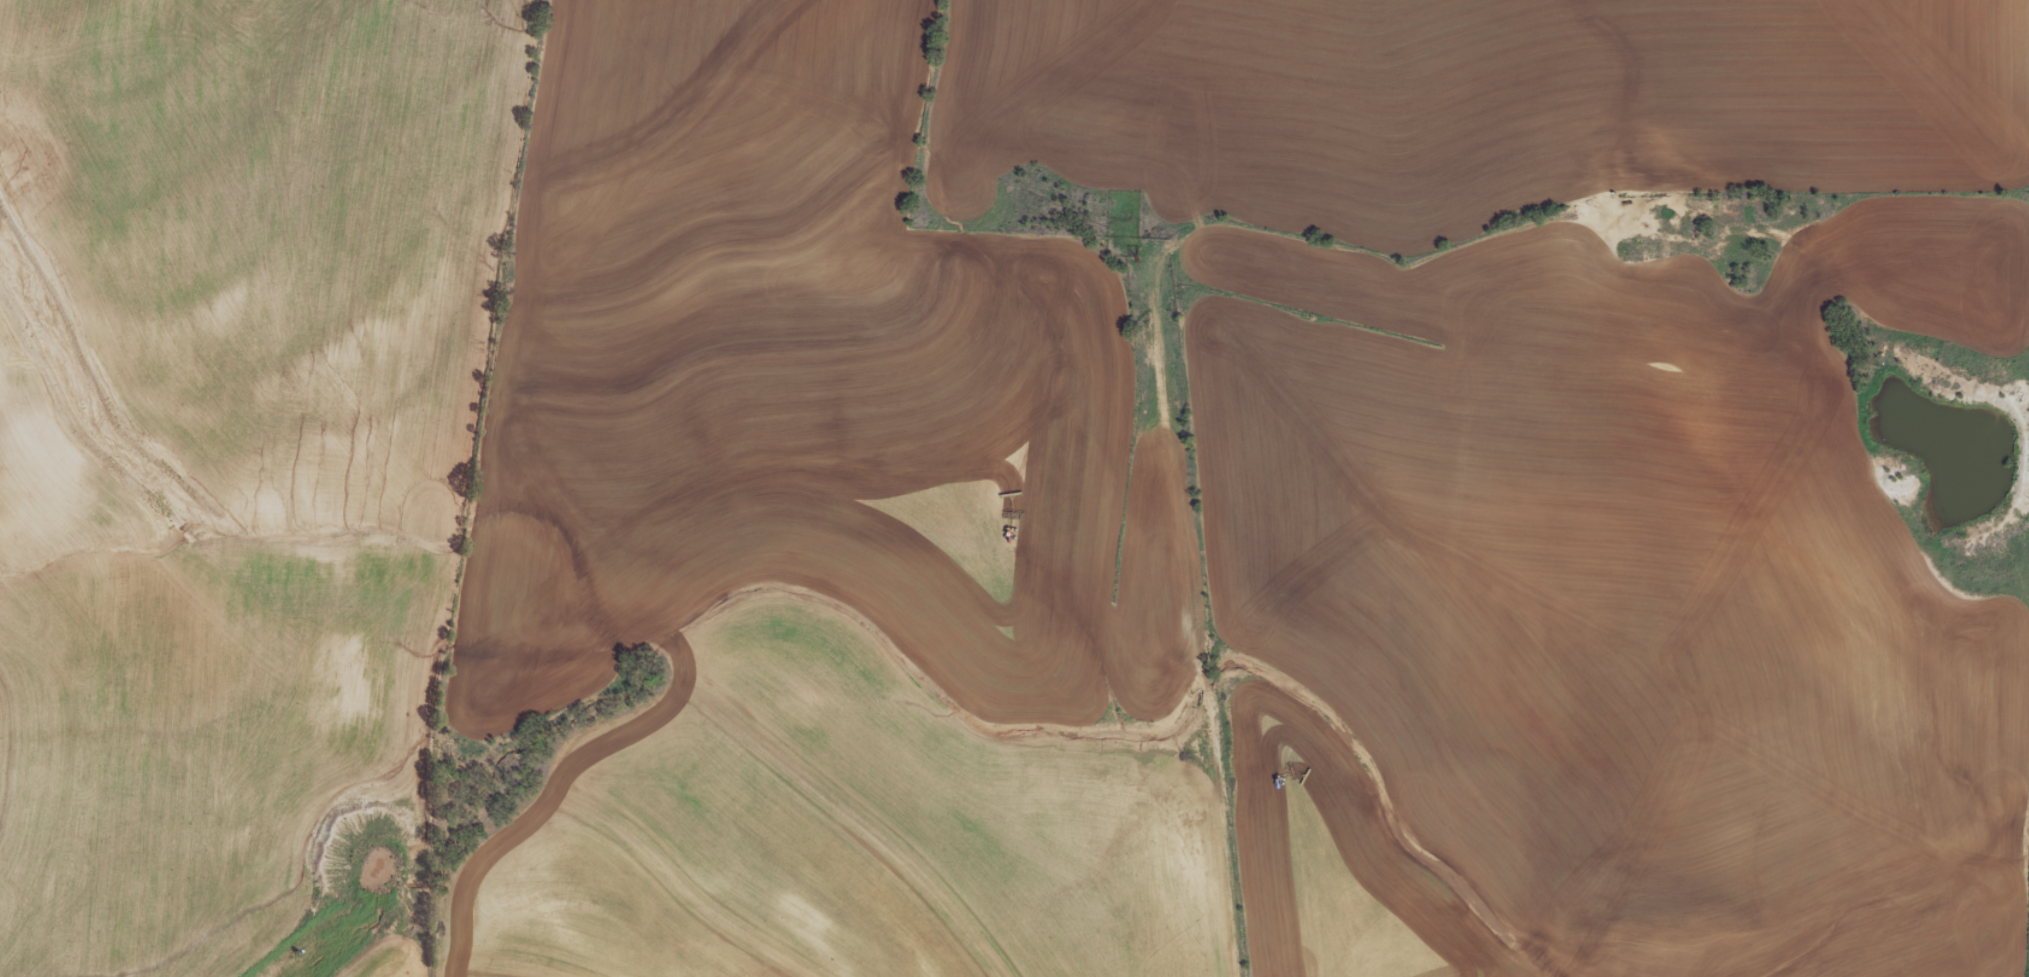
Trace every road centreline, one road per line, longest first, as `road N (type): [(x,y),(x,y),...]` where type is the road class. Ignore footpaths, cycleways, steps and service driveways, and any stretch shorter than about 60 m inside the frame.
road 1 (residential): [(1253,976),(1170,340),(1183,243),(1257,228),(1515,322),(1619,322)]

